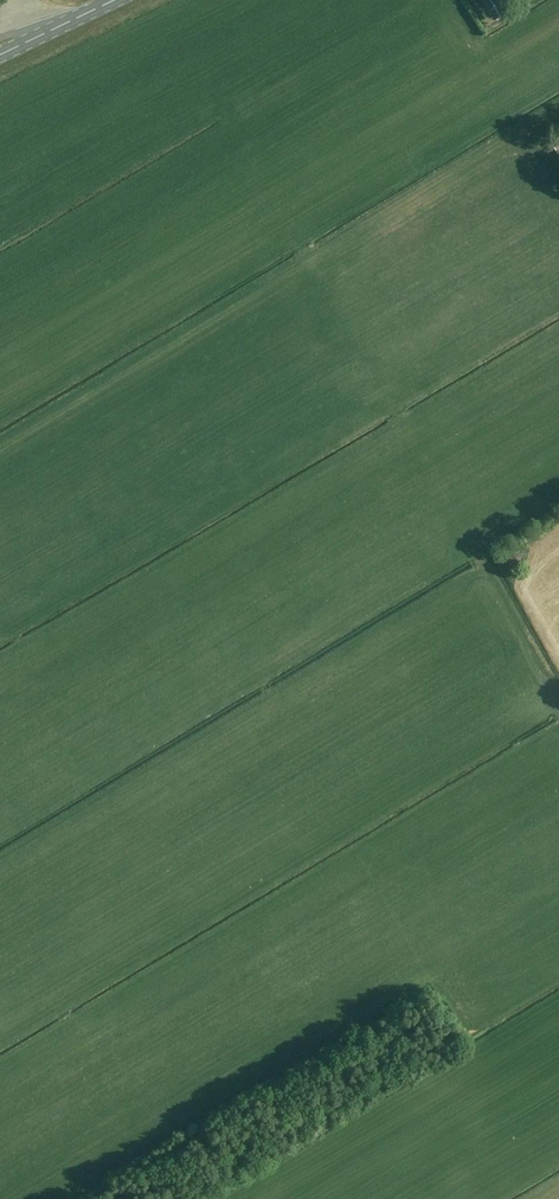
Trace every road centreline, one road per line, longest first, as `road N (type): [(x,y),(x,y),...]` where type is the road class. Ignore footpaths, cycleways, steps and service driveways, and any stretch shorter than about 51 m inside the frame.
road 1 (primary): [(0,55),(113,0)]

